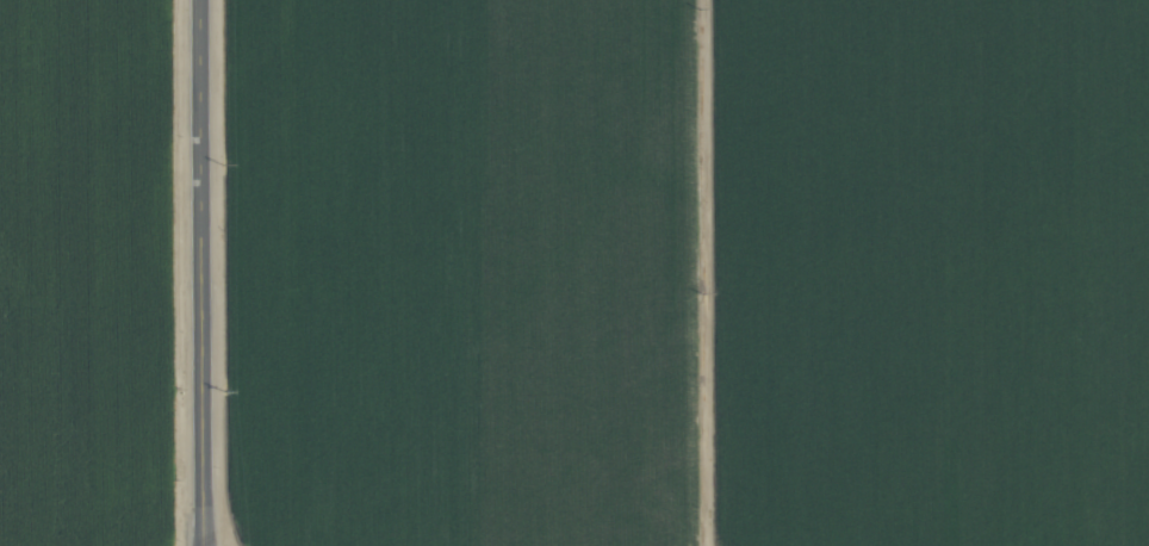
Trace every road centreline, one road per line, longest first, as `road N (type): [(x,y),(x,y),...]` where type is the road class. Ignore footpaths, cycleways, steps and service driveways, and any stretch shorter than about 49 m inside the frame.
road 1 (residential): [(202,545),(195,0)]
road 2 (track): [(701,0),(706,545)]

